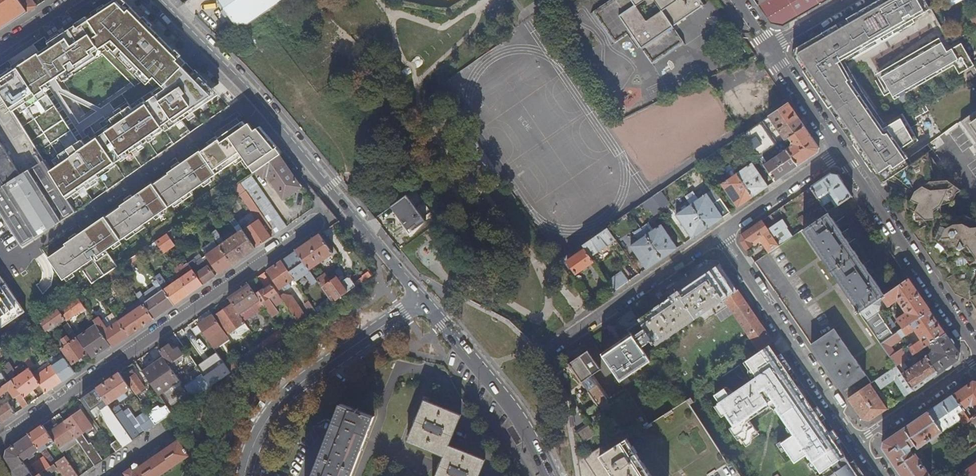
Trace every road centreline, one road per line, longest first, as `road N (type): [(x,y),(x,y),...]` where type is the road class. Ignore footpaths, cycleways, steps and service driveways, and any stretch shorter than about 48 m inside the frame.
road 1 (secondary): [(423,298),(255,95),(159,0)]
road 2 (residential): [(314,221),(0,438)]
road 3 (secondary): [(423,298),(281,398),(251,447),(244,475)]
road 4 (residential): [(718,235),(860,442)]
road 5 (residential): [(839,152),(975,351)]
road 6 (secondary): [(547,475),(515,412),(423,298)]
road 7 (residential): [(718,235),(551,349)]
road 8 (residential): [(839,152),(718,235)]
road 9 (residential): [(860,442),(975,364)]
road 10 (residential): [(767,52),(839,152)]

